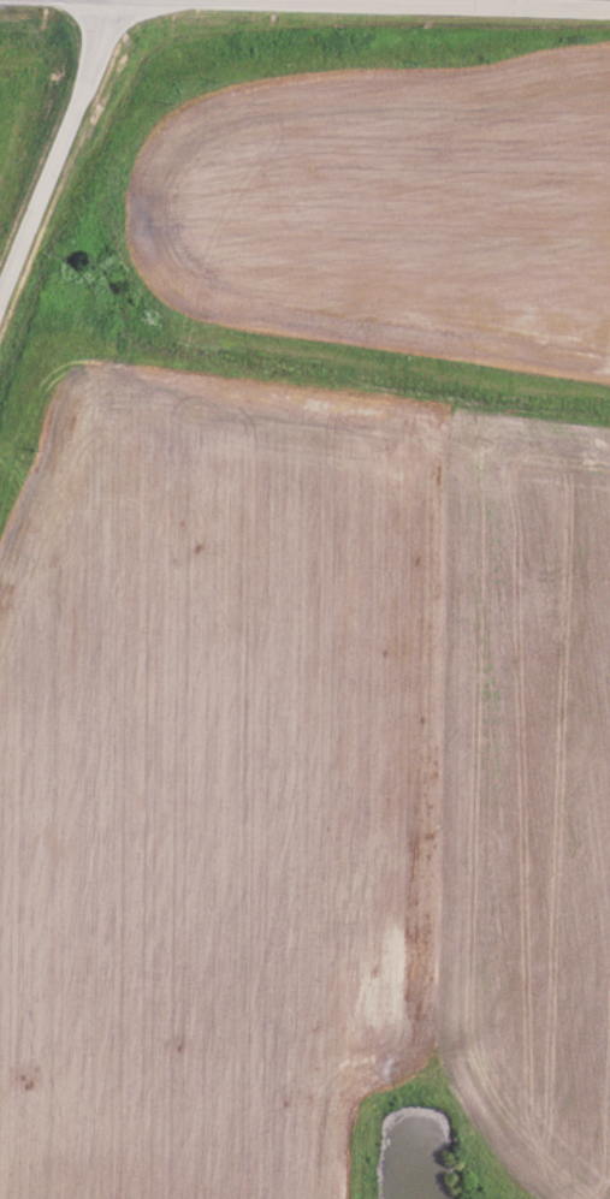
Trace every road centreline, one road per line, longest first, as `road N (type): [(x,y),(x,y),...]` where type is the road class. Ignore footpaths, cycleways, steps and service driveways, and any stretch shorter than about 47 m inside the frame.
road 1 (primary): [(609,16),(191,0)]
road 2 (residential): [(0,309),(95,46),(102,0)]

